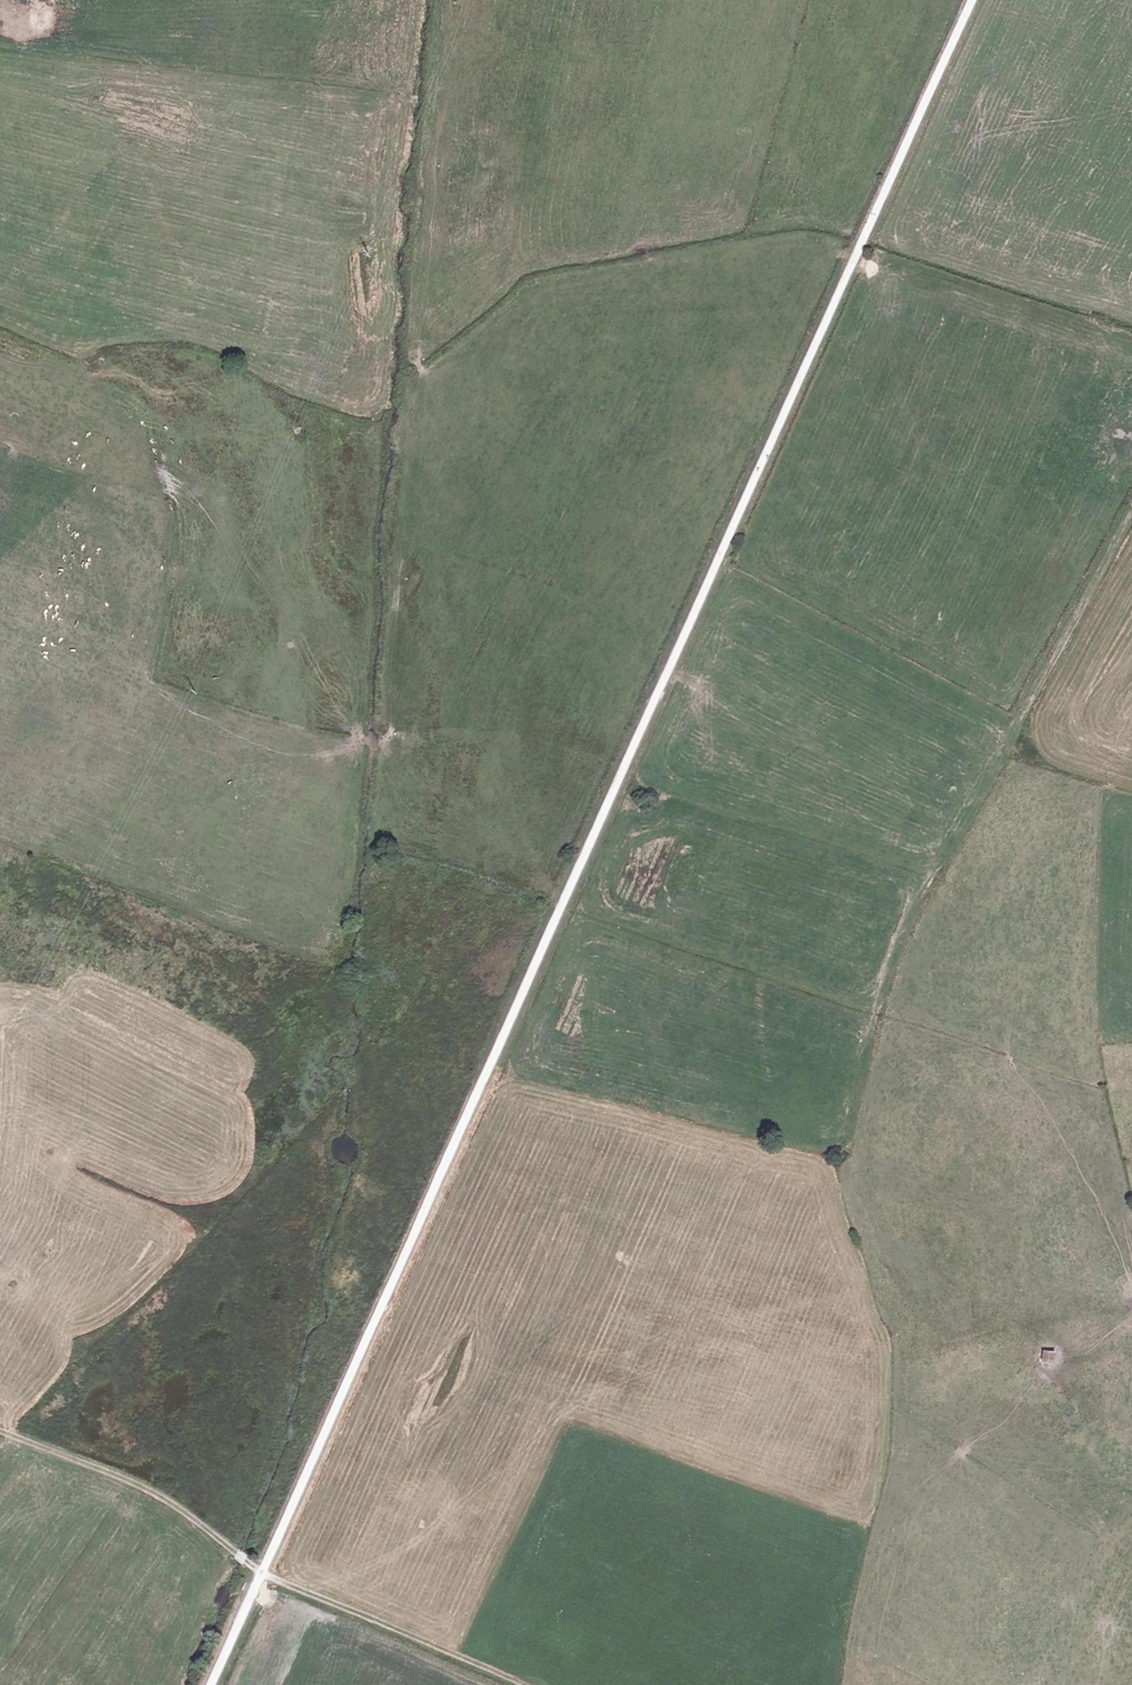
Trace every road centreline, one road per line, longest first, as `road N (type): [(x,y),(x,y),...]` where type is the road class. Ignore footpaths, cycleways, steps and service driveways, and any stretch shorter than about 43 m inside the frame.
road 1 (track): [(973,0),(211,1684)]
road 2 (track): [(509,1684),(262,1573),(138,1486),(0,1432)]

